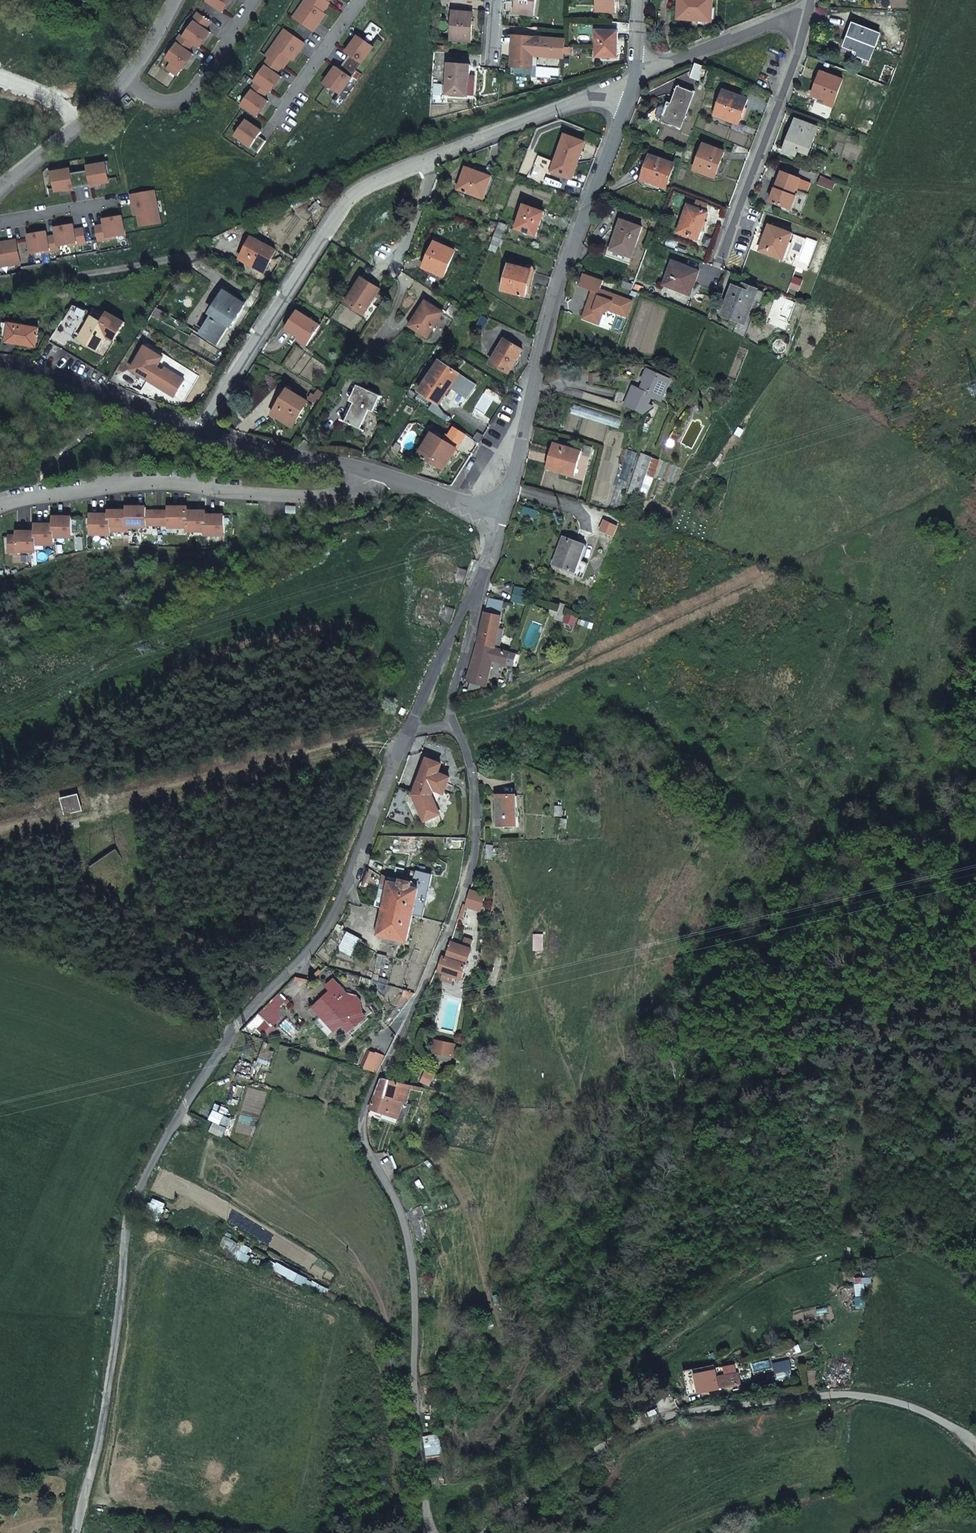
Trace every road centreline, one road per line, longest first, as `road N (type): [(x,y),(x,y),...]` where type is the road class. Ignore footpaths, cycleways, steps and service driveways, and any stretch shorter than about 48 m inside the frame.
road 1 (residential): [(74,1532),(144,1174),(231,1029),(317,940),(347,888),(409,730)]
road 2 (residential): [(454,730),(465,742),(477,809),(469,876),(362,1122),(412,1261),(430,1532)]
road 3 (residential): [(201,431),(353,196),(591,97),(630,96)]
road 4 (residential): [(486,1532),(567,1463),(683,1414),(865,1396),(909,1407),(975,1441)]
road 5 (residential): [(501,516),(572,247),(630,96)]
road 6 (residential): [(379,474),(333,495),(149,482),(0,507)]
road 7 (residential): [(720,263),(805,22)]
road 8 (residential): [(0,300),(52,281),(212,251)]
road 9 (residential): [(0,366),(40,370),(201,431)]
road 10 (residential): [(201,431),(379,474)]
road 11 (residential): [(127,80),(152,99),(185,96),(250,0)]
road 12 (residential): [(637,65),(672,62),(777,21),(805,22)]
road 13 (residential): [(127,80),(0,191)]
road 14 (residential): [(409,730),(480,578)]
road 15 (residential): [(480,578),(449,707),(454,730)]
road 16 (residential): [(357,0),(274,123)]
road 17 (residential): [(379,474),(501,516)]

